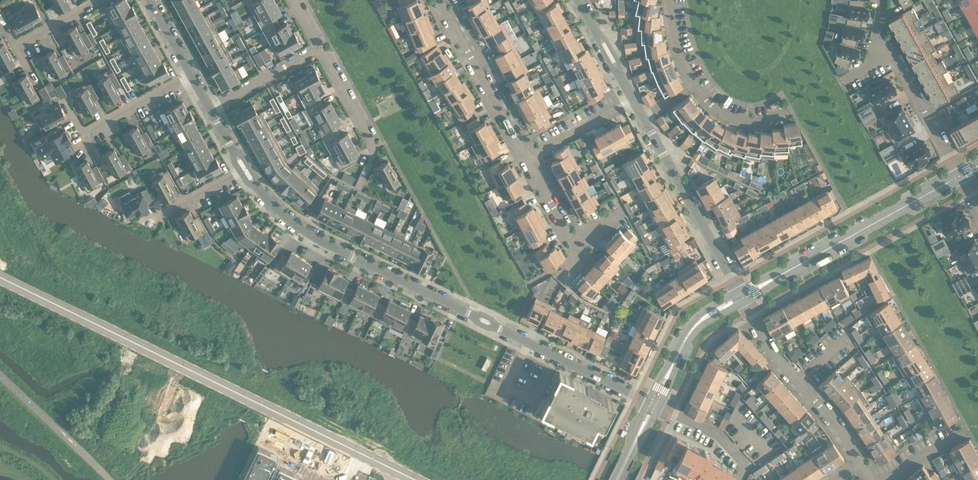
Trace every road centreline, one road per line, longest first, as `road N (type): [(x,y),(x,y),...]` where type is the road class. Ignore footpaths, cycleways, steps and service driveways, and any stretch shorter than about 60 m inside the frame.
road 1 (residential): [(244,169),(274,209),(315,237),(654,403)]
road 2 (tertiary): [(0,277),(415,479)]
road 3 (tertiary): [(742,297),(962,175)]
road 4 (residential): [(742,297),(778,358),(863,463)]
road 5 (residential): [(641,118),(742,297)]
road 6 (residential): [(442,0),(526,154)]
road 7 (residential): [(880,32),(962,175)]
road 8 (tertiary): [(654,403),(700,321),(742,297)]
road 9 (residential): [(738,479),(744,464),(720,435),(654,403)]
road 10 (residential): [(320,48),(210,108)]
road 11 (residential): [(84,132),(191,74)]

